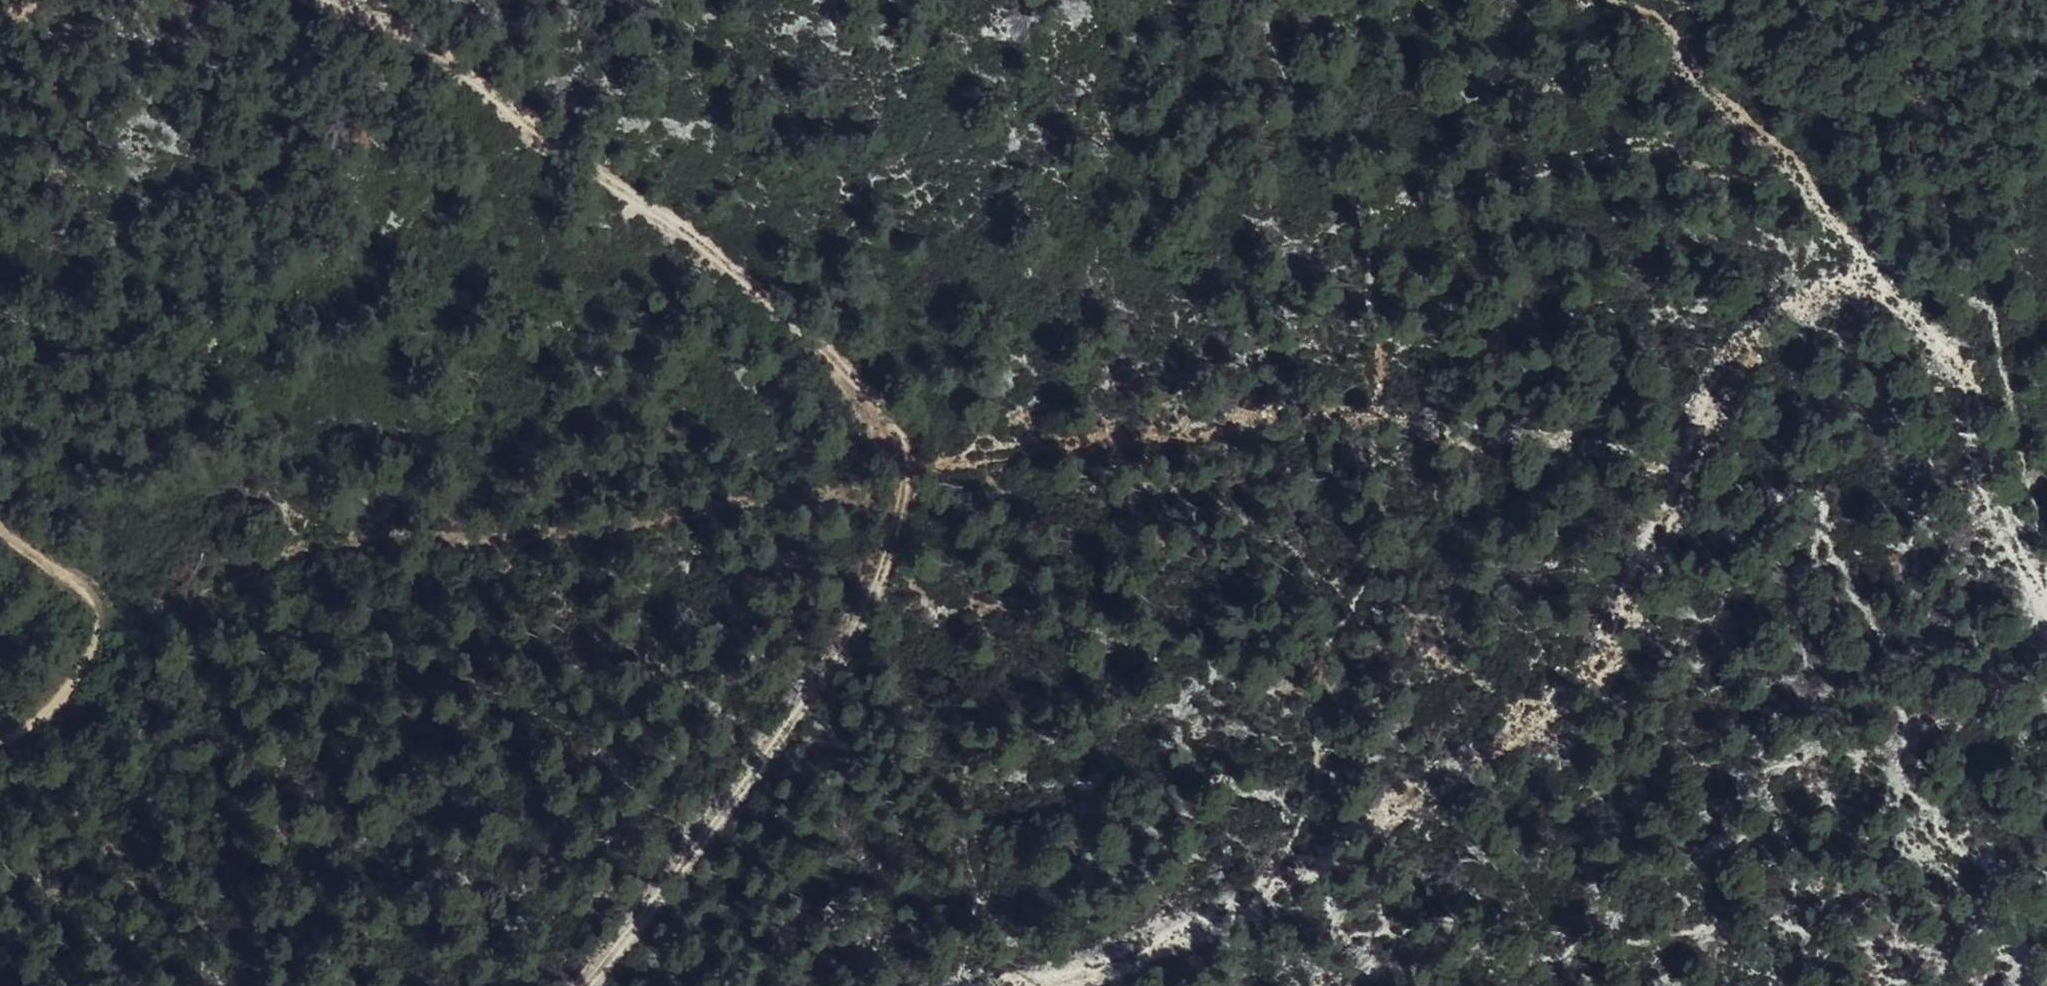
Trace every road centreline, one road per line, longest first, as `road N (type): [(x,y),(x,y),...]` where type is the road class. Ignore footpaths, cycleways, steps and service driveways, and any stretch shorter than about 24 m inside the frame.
road 1 (track): [(586,985),(741,824),(830,670),(905,464),(883,414),(773,290),(584,164),(367,0)]
road 2 (track): [(0,508),(71,587),(93,645),(72,695),(0,739)]

